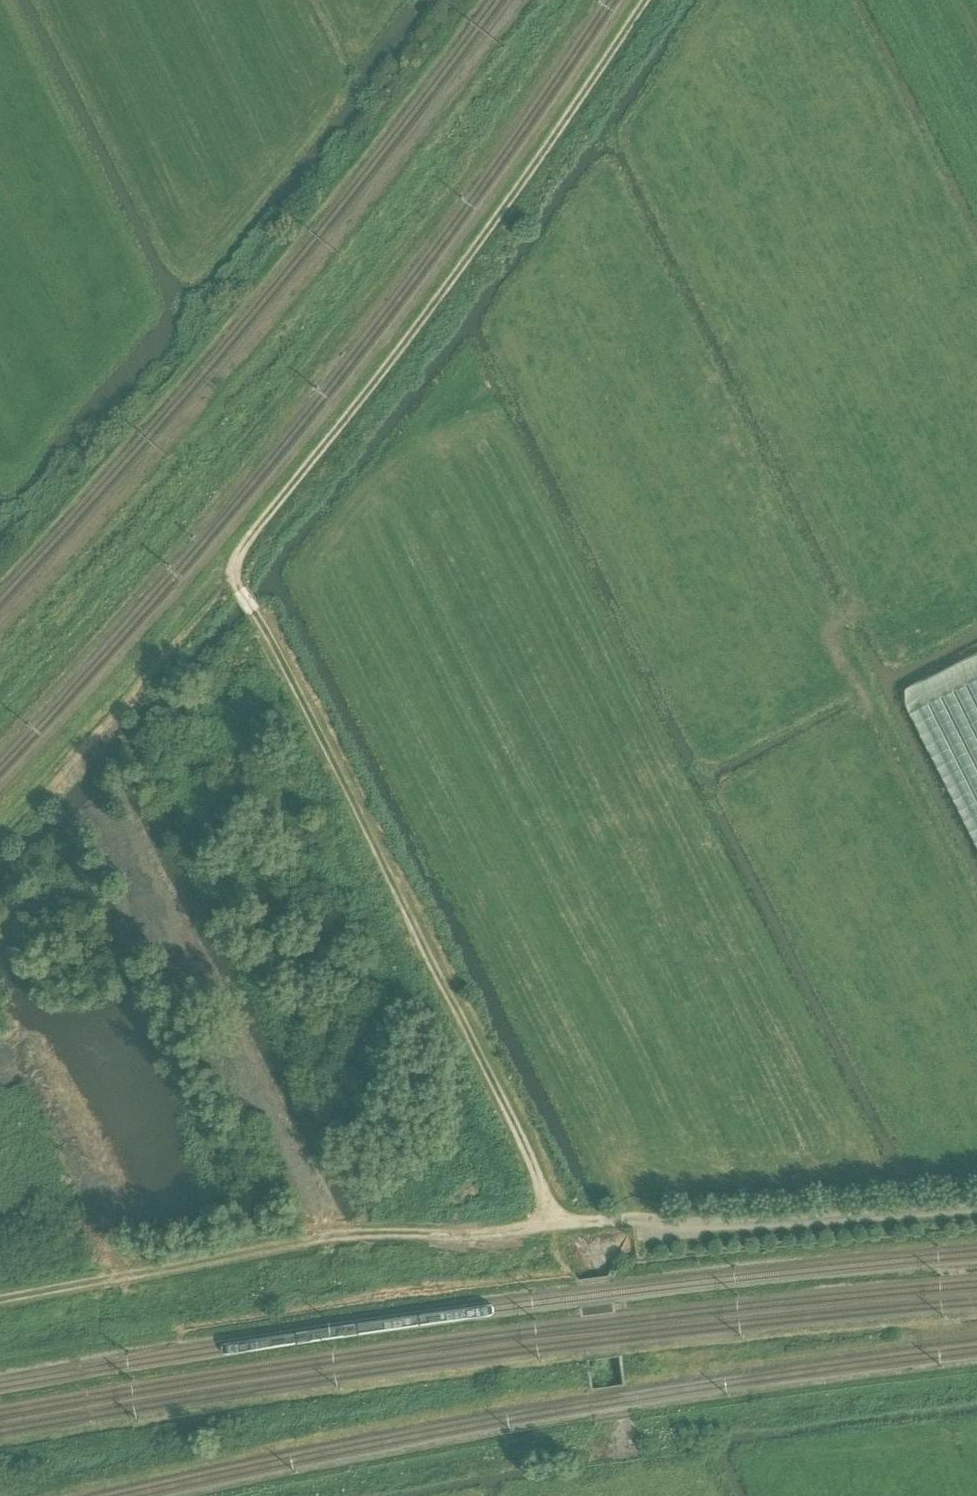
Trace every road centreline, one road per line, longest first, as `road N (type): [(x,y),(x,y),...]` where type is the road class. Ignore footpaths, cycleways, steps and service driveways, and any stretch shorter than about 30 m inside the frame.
road 1 (track): [(553,1226),(523,1141),(238,589),(234,566),(244,541),(429,311),(644,0)]
road 2 (track): [(0,1299),(337,1236),(494,1235),(628,1220)]
road 3 (unclassified): [(628,1220),(705,1226),(976,1208)]

